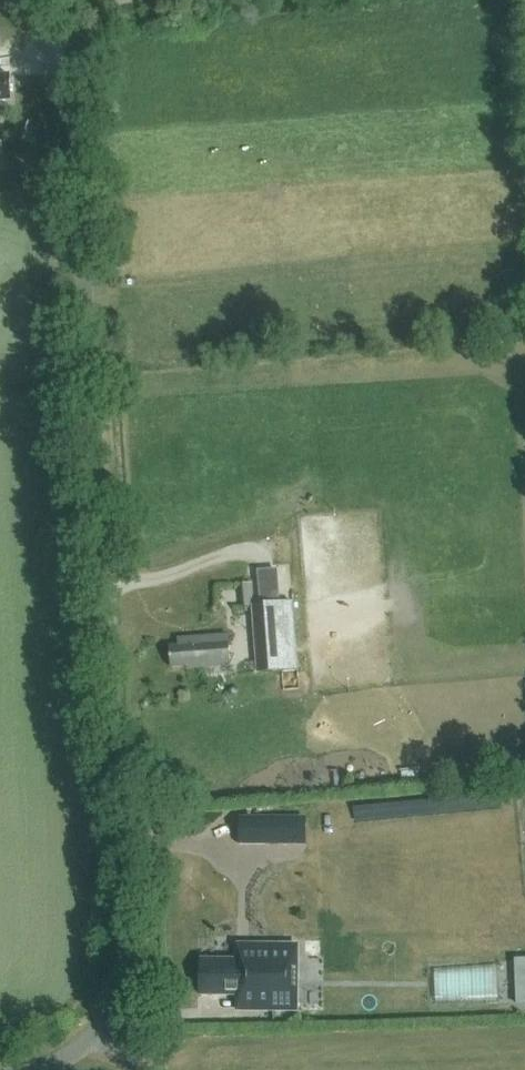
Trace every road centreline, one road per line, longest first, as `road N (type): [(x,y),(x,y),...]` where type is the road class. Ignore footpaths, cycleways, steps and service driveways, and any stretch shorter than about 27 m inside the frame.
road 1 (residential): [(99,1026),(117,998),(124,964),(71,0)]

